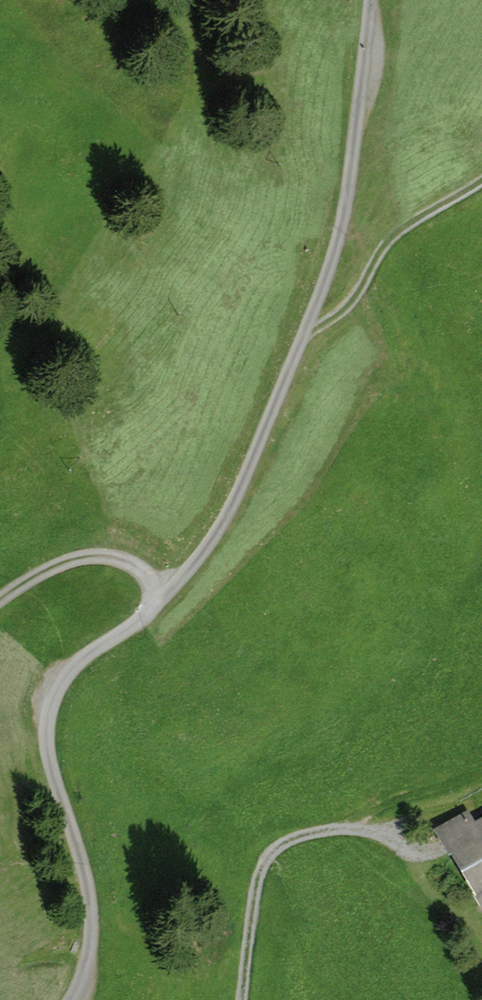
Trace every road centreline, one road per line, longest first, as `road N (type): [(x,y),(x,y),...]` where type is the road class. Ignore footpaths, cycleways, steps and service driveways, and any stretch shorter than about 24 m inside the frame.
road 1 (unclassified): [(75,999),(90,968),(91,913),(44,740),(58,685),(95,641),(165,593),(252,466),(304,335),(356,139),(373,0)]
road 2 (track): [(378,835),(316,838),(275,853),(259,885),(244,999)]
road 3 (track): [(481,178),(388,238),(347,304),(304,335)]
road 4 (track): [(0,597),(27,576),(102,554),(165,593)]

